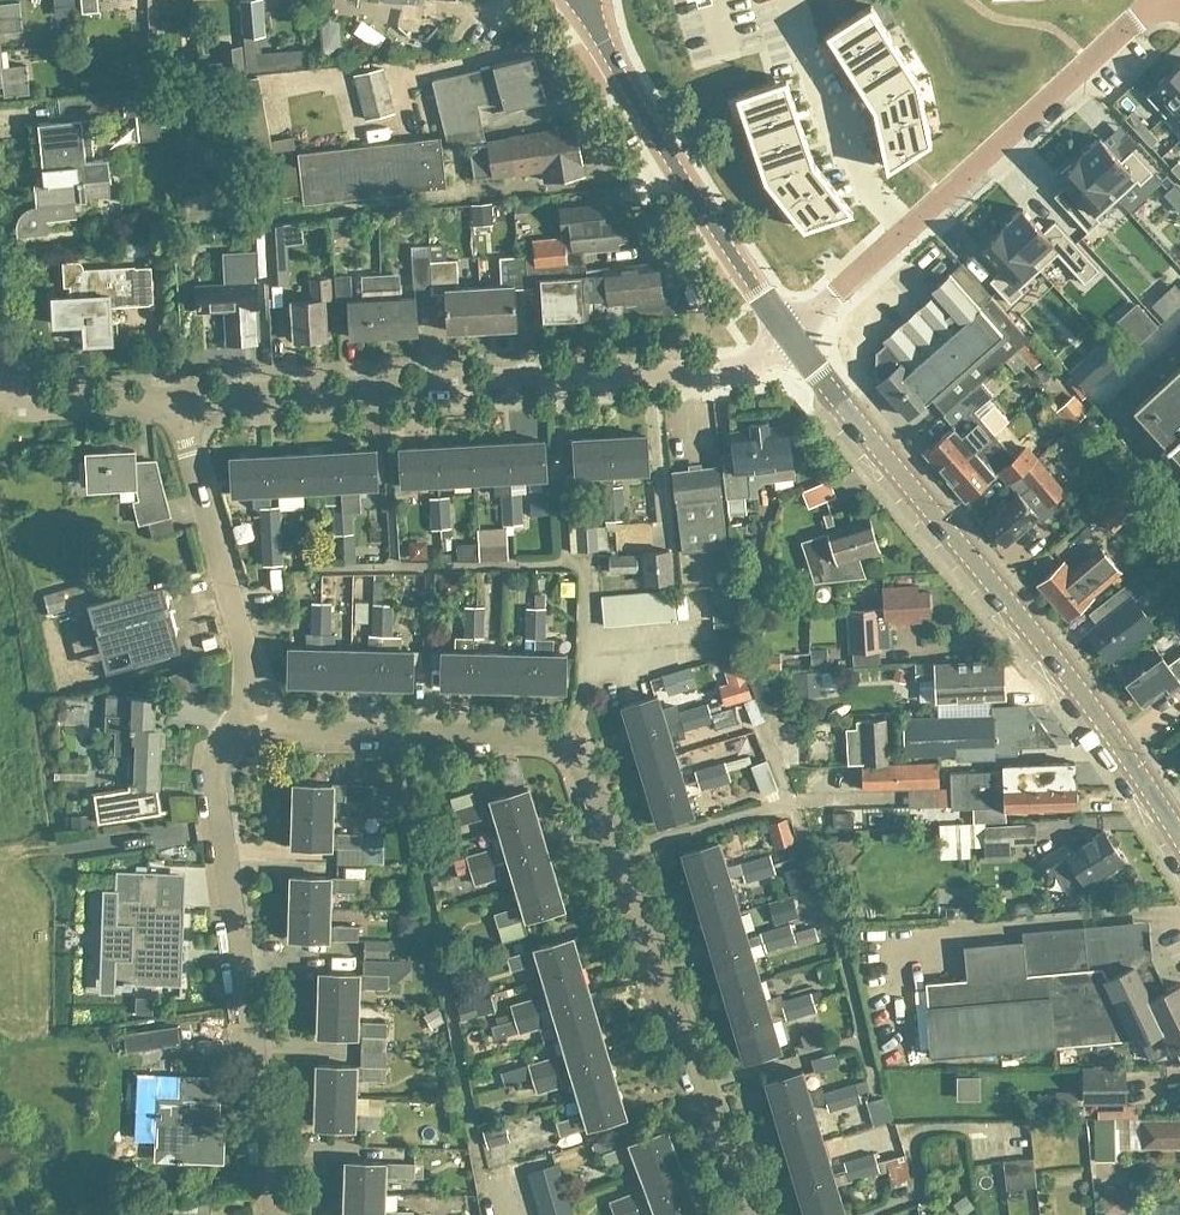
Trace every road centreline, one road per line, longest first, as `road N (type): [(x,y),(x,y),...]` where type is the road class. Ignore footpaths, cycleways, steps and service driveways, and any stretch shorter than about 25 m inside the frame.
road 1 (residential): [(750,1214),(566,744),(292,731),(245,716)]
road 2 (tertiary): [(1179,853),(1040,655),(788,339)]
road 3 (residential): [(175,403),(740,372),(788,339)]
road 4 (residential): [(273,1214),(213,789),(214,767),(245,716)]
road 5 (tertiary): [(788,339),(625,92),(598,36)]
road 6 (residential): [(905,230),(1158,0)]
road 7 (residential): [(245,716),(242,645),(175,403)]
road 8 (residential): [(905,230),(866,185),(811,70),(790,0)]
road 9 (residential): [(175,403),(45,410),(0,391)]
road 10 (residential): [(788,339),(905,230)]

